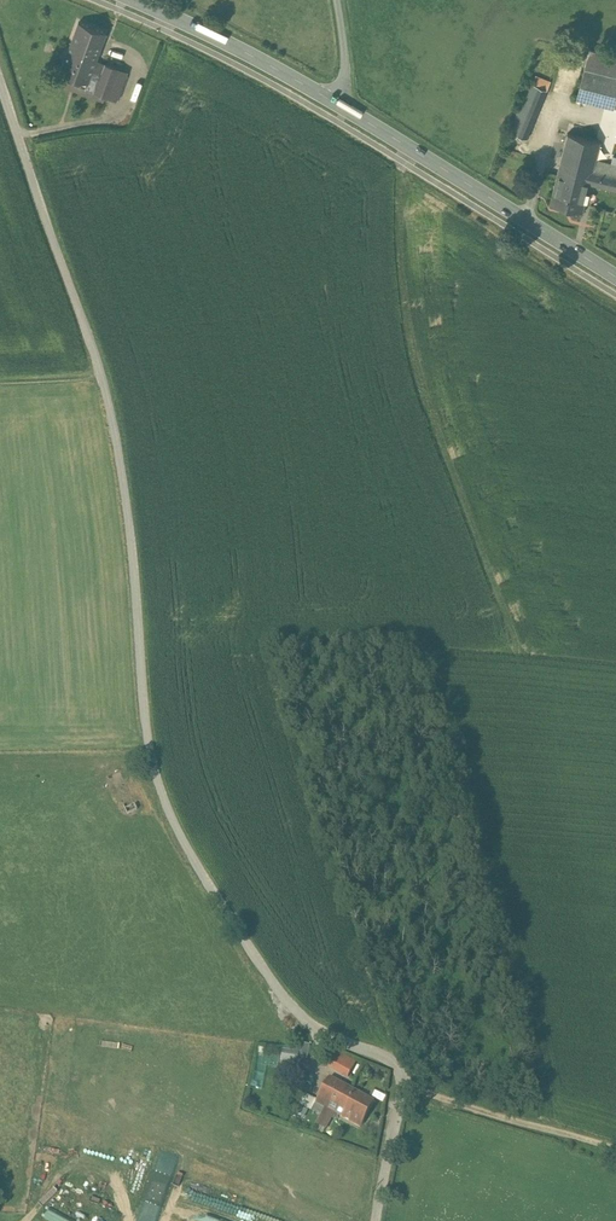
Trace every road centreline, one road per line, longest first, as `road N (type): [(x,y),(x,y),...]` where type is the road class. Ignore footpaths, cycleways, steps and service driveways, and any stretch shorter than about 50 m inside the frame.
road 1 (unclassified): [(0,77),(102,376),(134,553),(146,734),(163,799),(193,859),(296,1007),(318,1029),(399,1070),(376,1220)]
road 2 (secondary): [(338,103),(615,276)]
road 3 (secondary): [(137,0),(338,103)]
road 4 (track): [(402,1088),(615,1152)]

